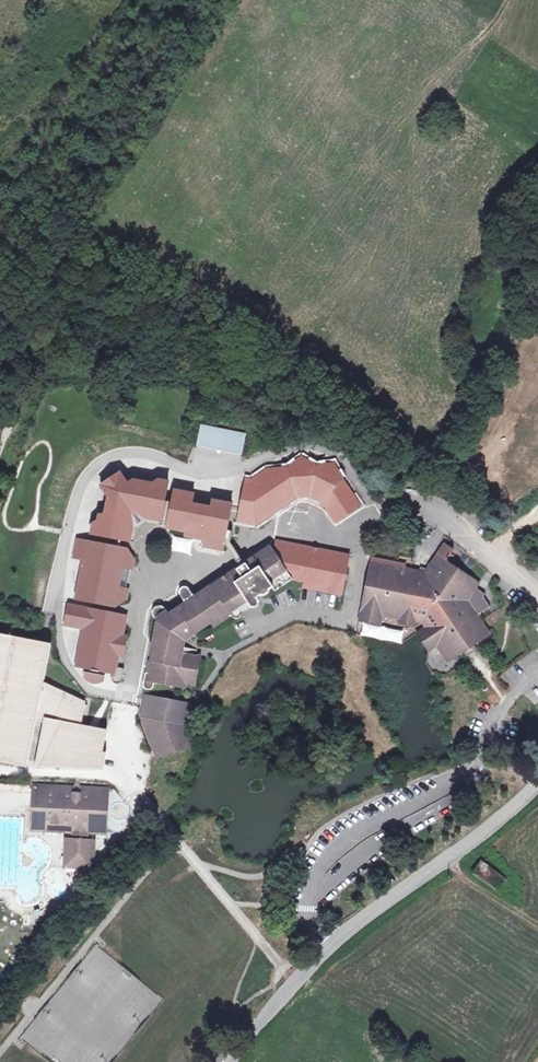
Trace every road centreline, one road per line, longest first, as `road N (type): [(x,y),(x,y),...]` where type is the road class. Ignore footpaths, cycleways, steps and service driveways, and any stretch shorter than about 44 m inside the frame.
road 1 (tertiary): [(232,1061),(327,949),(537,785)]

